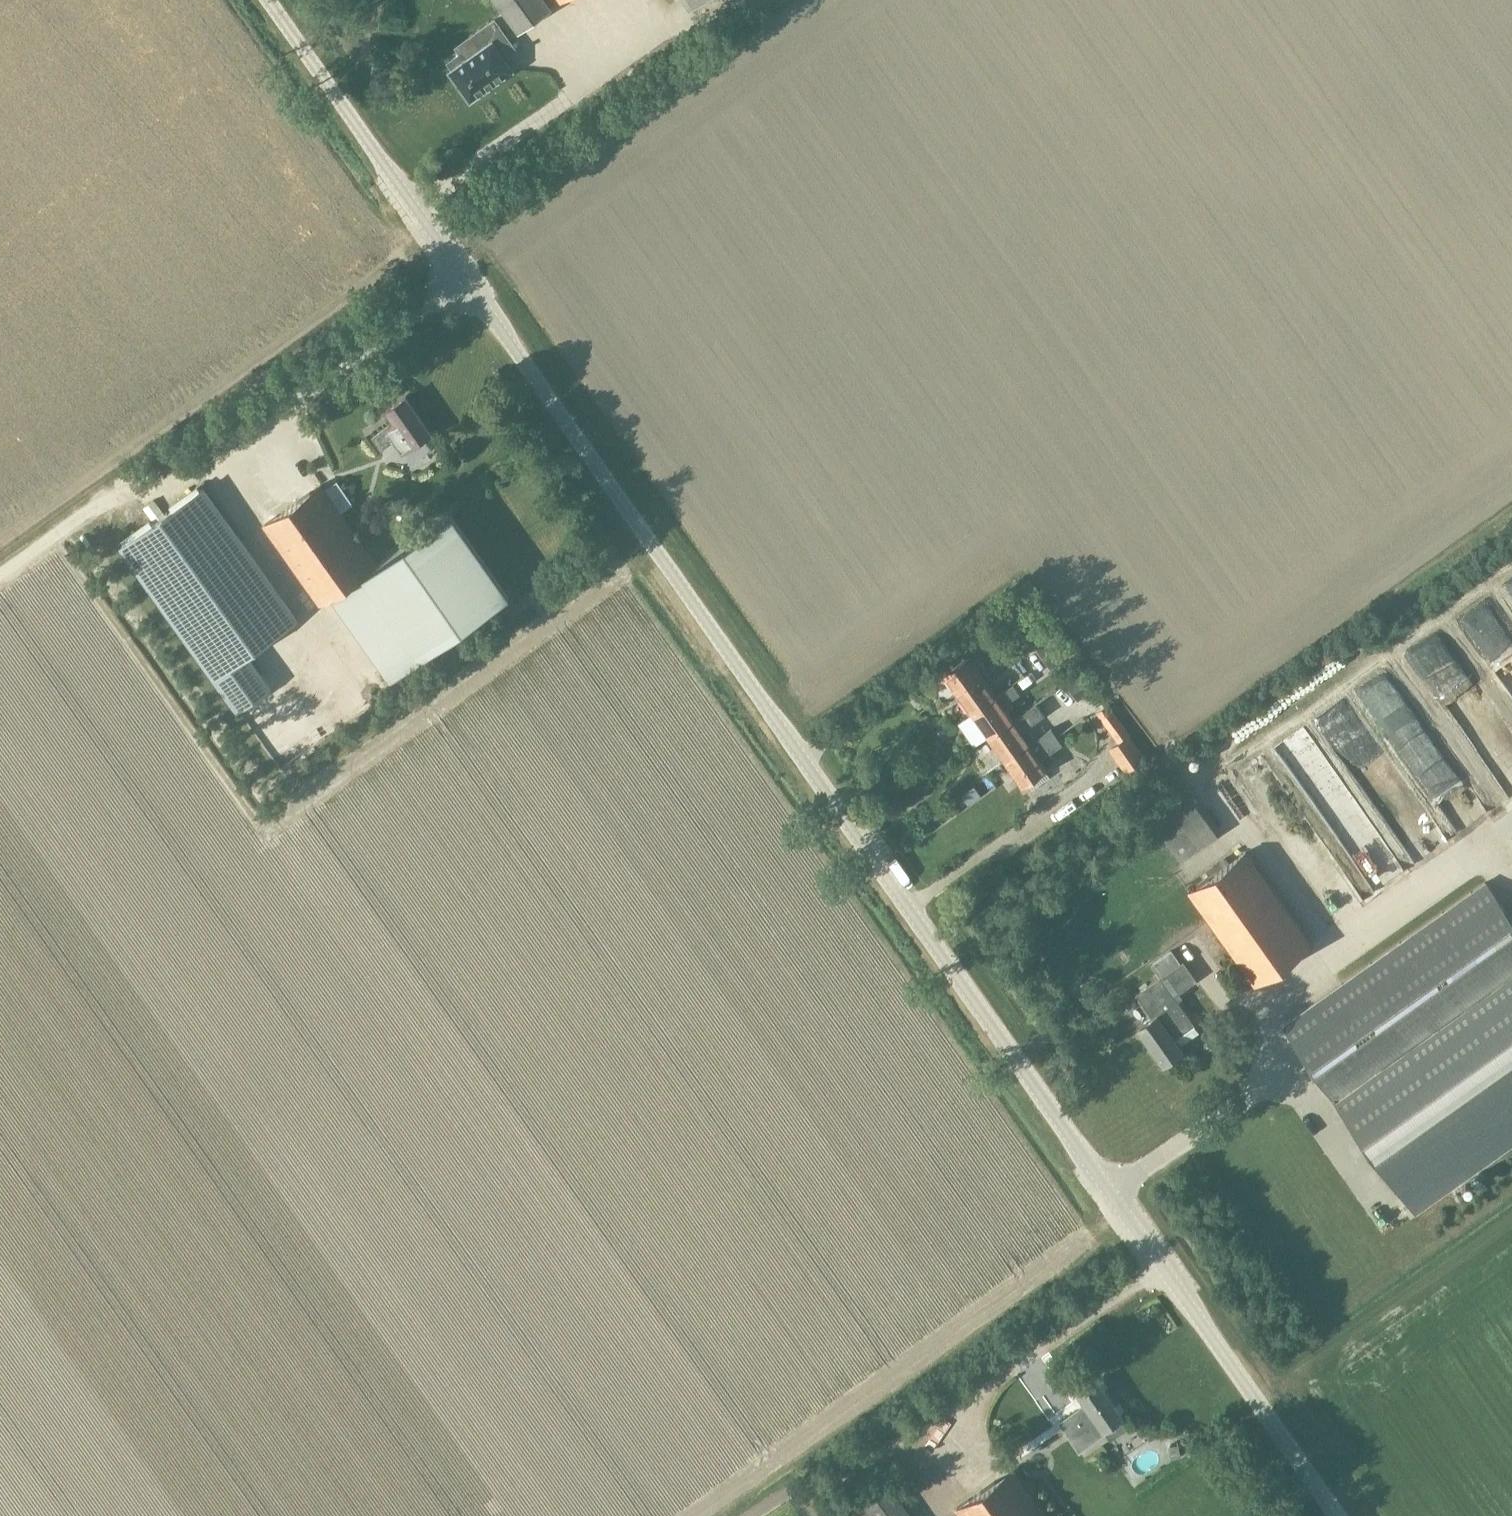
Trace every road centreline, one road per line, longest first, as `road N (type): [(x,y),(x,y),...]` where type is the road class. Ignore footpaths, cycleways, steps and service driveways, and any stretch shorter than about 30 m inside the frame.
road 1 (unclassified): [(1338,1515),(268,0)]

